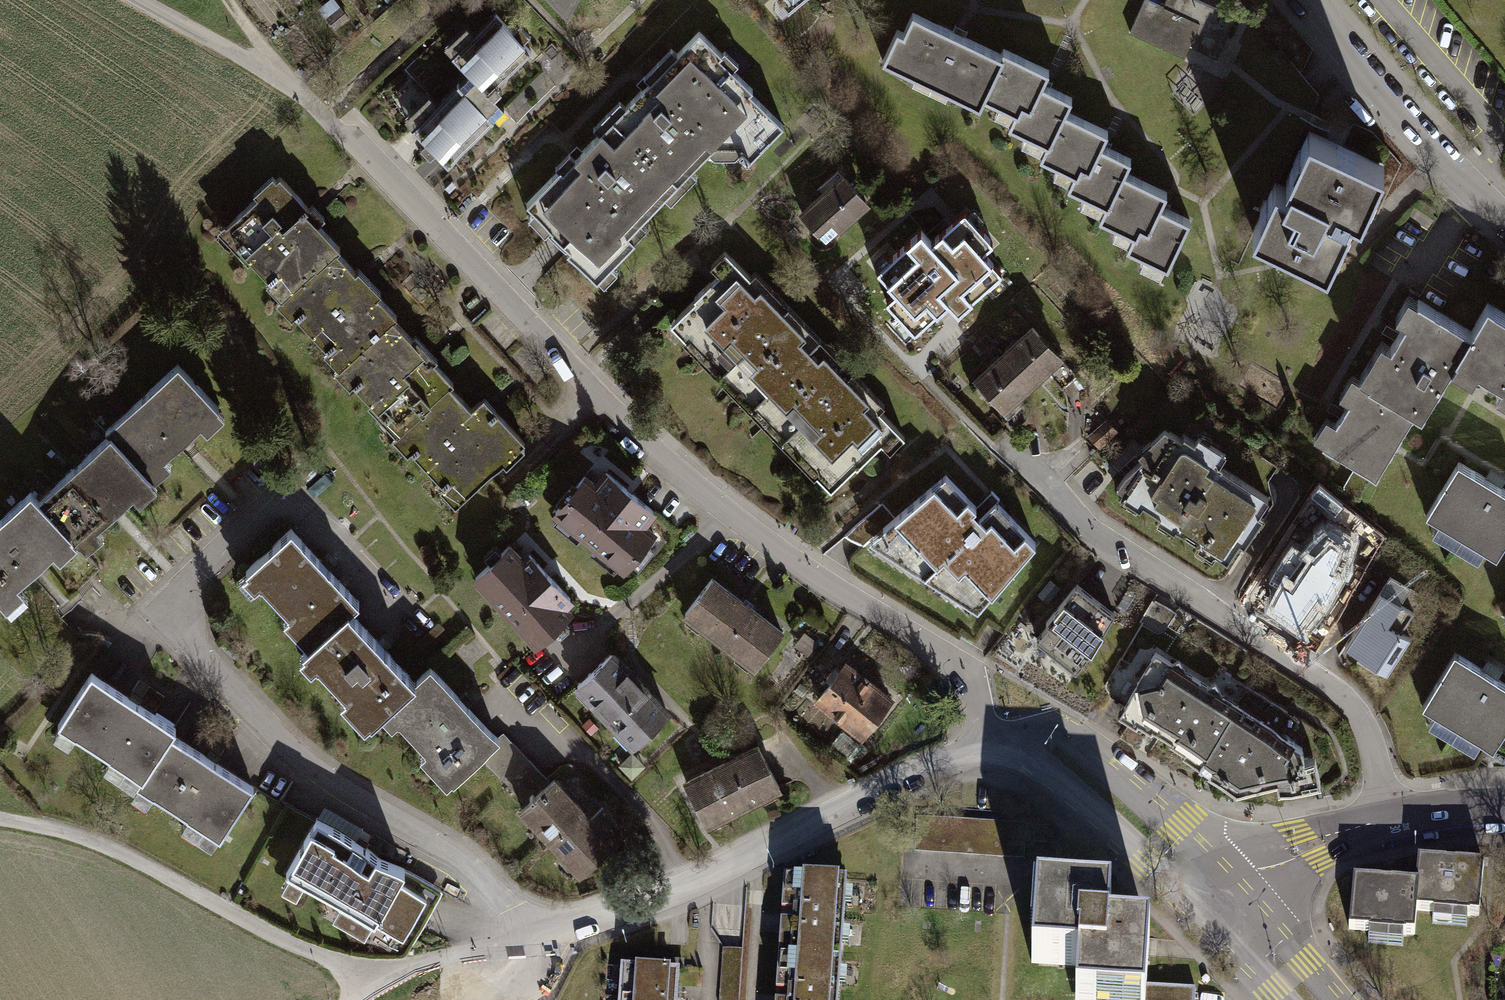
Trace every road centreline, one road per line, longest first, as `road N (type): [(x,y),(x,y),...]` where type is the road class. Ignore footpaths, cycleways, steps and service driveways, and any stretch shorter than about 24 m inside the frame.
road 1 (residential): [(989,744),(972,692),(954,667),(730,516),(633,431),(321,113),(279,77),(137,0)]
road 2 (residential): [(524,937),(472,867),(316,770),(158,610),(286,492)]
road 3 (residential): [(1383,822),(1371,744),(1331,687),(1087,532),(1027,467)]
road 4 (residential): [(989,744),(703,878),(524,937)]
road 5 (track): [(379,981),(284,941),(109,849),(0,822)]
road 6 (residential): [(1300,0),(1433,154),(1504,223)]
road 7 (residential): [(1234,883),(1061,735),(1035,731),(989,744)]
road 8 (residential): [(989,744),(1089,811),(1199,911)]
road 9 (residential): [(1234,883),(1308,843),(1383,822)]
road 10 (tertiary): [(1334,999),(1234,883)]
road 11 (residential): [(1383,822),(1504,809)]

